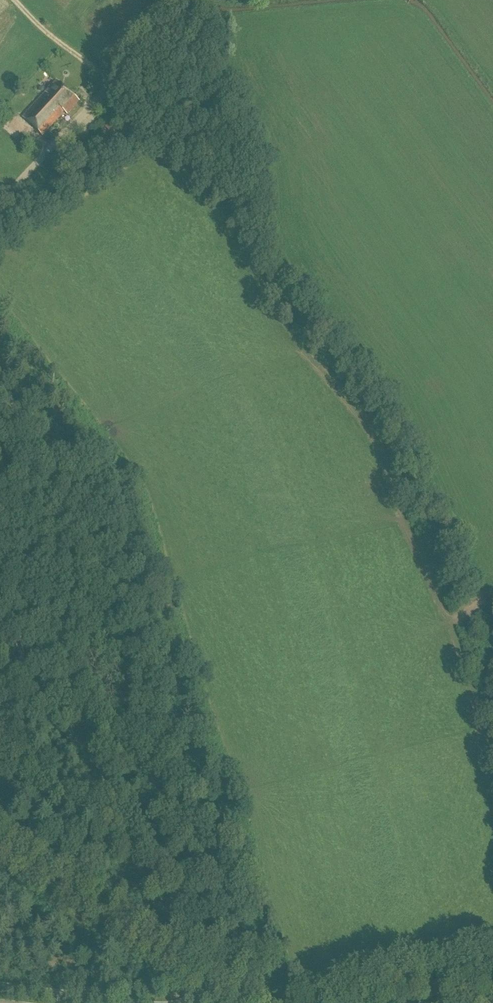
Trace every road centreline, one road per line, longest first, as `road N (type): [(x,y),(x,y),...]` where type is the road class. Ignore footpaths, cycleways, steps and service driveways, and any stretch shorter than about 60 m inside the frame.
road 1 (track): [(110,85),(212,109),(231,162),(242,243),(258,271),(357,401),(442,546),(492,612)]
road 2 (unclassified): [(0,201),(192,0)]
road 3 (track): [(0,849),(222,996)]

